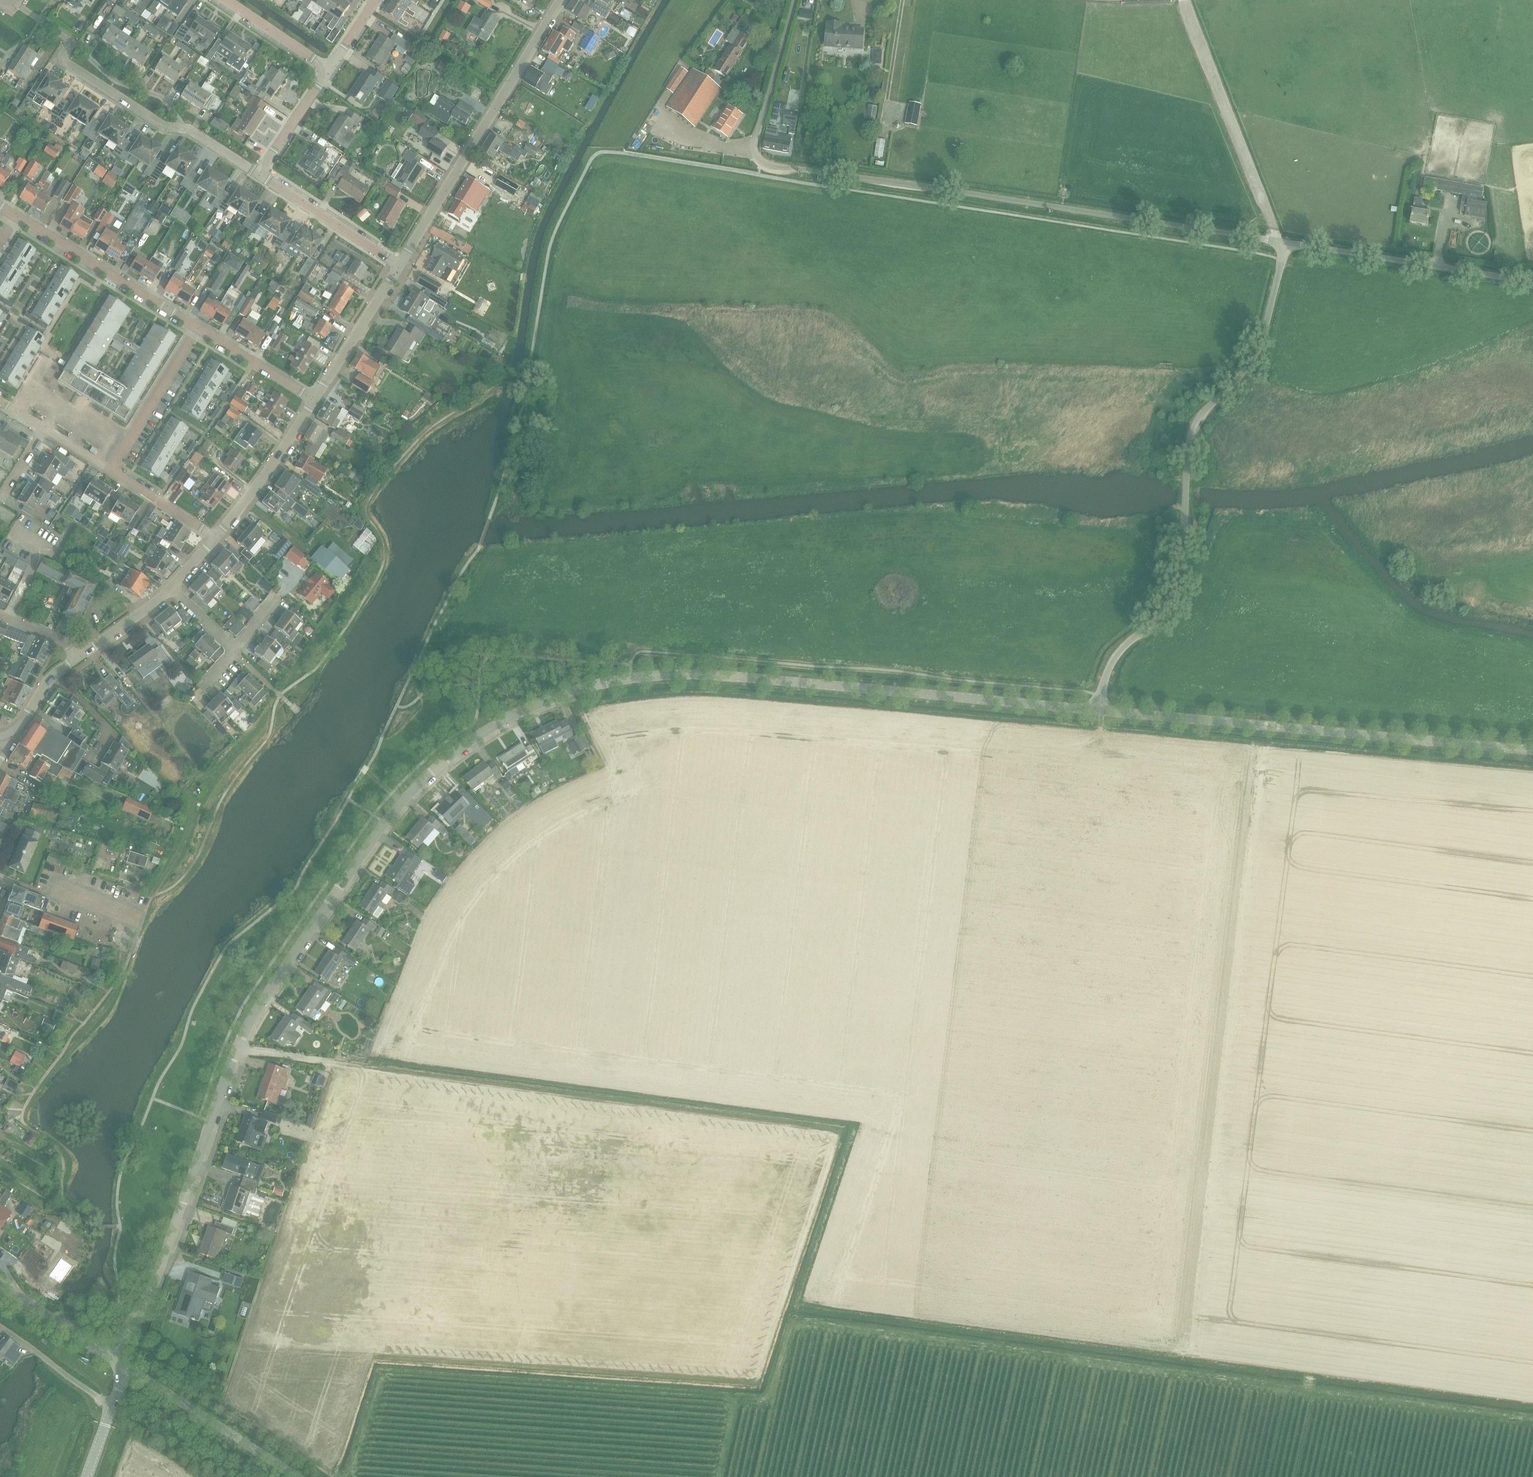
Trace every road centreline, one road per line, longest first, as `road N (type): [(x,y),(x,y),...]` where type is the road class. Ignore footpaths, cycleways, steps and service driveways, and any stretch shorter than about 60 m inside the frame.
road 1 (residential): [(112,1358),(153,1288),(251,1020),(385,823),(439,765),(529,708),(613,682),(673,675)]
road 2 (unclassified): [(1284,244),(762,164),(757,140),(795,0)]
road 3 (unclassified): [(1098,710),(1112,660),(1159,616),(1176,584),(1191,436),(1255,354),(1284,244)]
road 4 (unclassified): [(1532,750),(1098,710)]
road 5 (unclassified): [(673,675),(1028,704)]
road 6 (tertiary): [(400,265),(561,0)]
road 7 (track): [(1183,0),(1275,242)]
road 8 (unclassified): [(1532,281),(1284,244)]
road 9 (residential): [(199,329),(0,205)]
road 10 (unclassified): [(299,1476),(126,1368)]
road 11 (tertiary): [(215,539),(314,399)]
road 12 (residential): [(199,329),(110,471)]
road 13 (tertiary): [(314,399),(400,265)]
road 14 (residential): [(400,265),(270,182)]
road 15 (residential): [(180,128),(164,126),(65,62),(71,43)]
road 16 (residential): [(71,43),(115,81),(162,97),(180,128)]
road 17 (residential): [(0,1328),(113,1406)]
road 18 (tertiary): [(112,1358),(0,1283)]
road 19 (residential): [(314,399),(199,329)]
road 20 (residential): [(215,539),(110,471)]
road 21 (residential): [(329,69),(227,0)]

